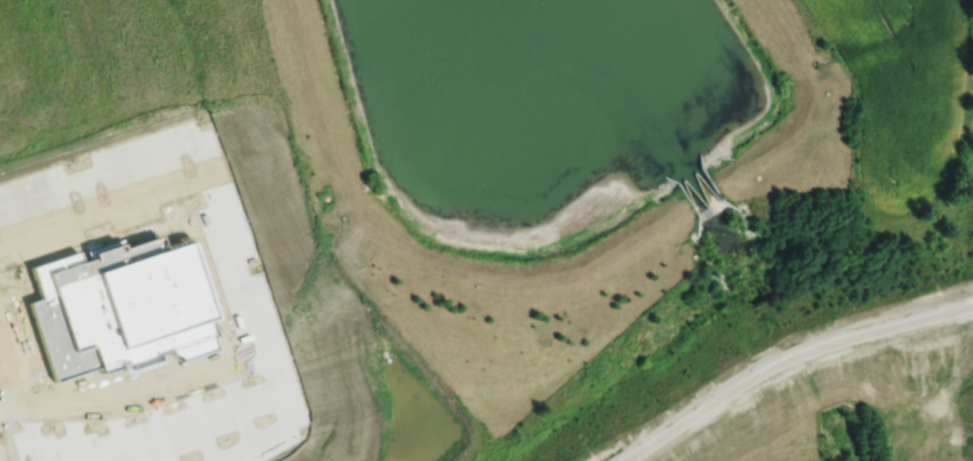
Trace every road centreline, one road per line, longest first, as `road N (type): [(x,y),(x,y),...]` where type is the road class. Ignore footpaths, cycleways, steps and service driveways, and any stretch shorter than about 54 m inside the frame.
road 1 (trunk): [(972,306),(784,360),(624,460)]

